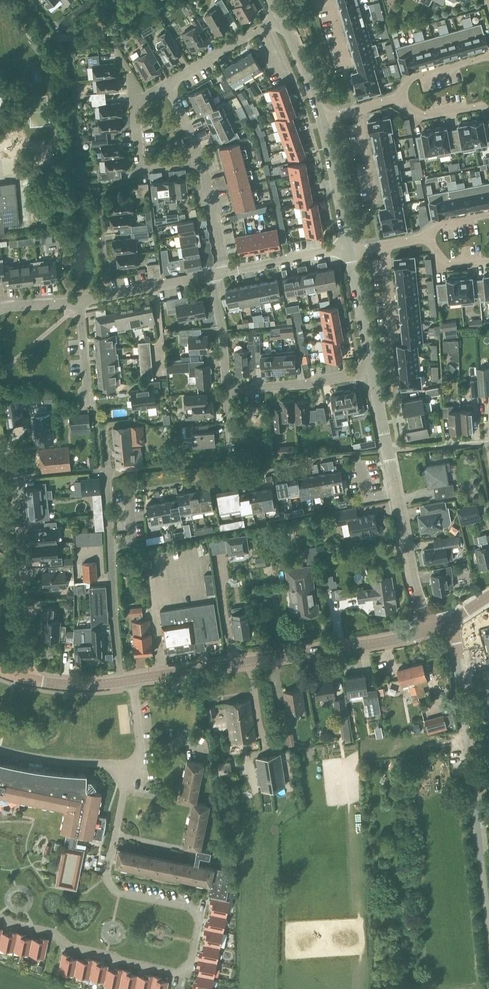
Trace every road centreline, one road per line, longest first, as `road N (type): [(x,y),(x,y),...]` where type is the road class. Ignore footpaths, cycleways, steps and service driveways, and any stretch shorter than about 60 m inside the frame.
road 1 (unclassified): [(488,933),(454,620)]
road 2 (tertiary): [(120,683),(430,630)]
road 3 (residential): [(430,630),(372,375)]
road 4 (residential): [(27,677),(11,476),(0,439)]
road 5 (residential): [(120,683),(106,473)]
road 6 (residential): [(200,160),(142,167),(135,102),(168,85)]
road 7 (residential): [(228,392),(372,375)]
road 8 (residential): [(80,302),(214,278)]
road 9 (residential): [(348,251),(321,122)]
road 10 (residential): [(168,85),(281,19)]
road 11 (residential): [(372,375),(348,251)]
road 12 (residential): [(225,275),(348,251)]

